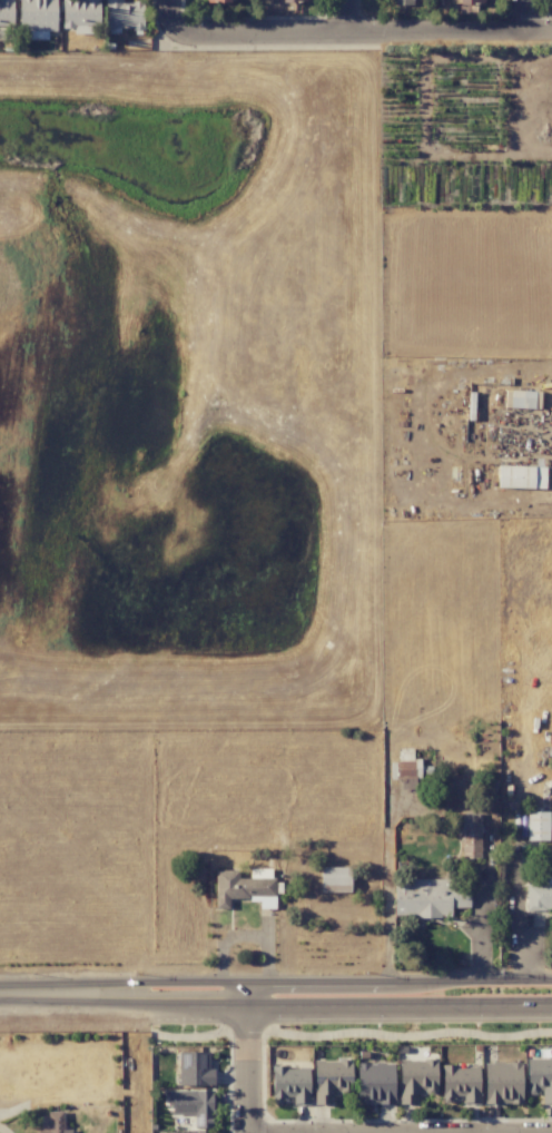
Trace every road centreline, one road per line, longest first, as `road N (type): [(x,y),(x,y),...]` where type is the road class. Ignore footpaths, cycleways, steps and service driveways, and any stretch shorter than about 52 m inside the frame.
road 1 (tertiary): [(129,989),(154,999),(278,1005),(551,1003)]
road 2 (tertiary): [(551,979),(148,981),(129,989)]
road 3 (residential): [(551,31),(174,35)]
road 4 (residential): [(250,981),(251,1132)]
road 5 (tertiary): [(0,989),(129,989)]

